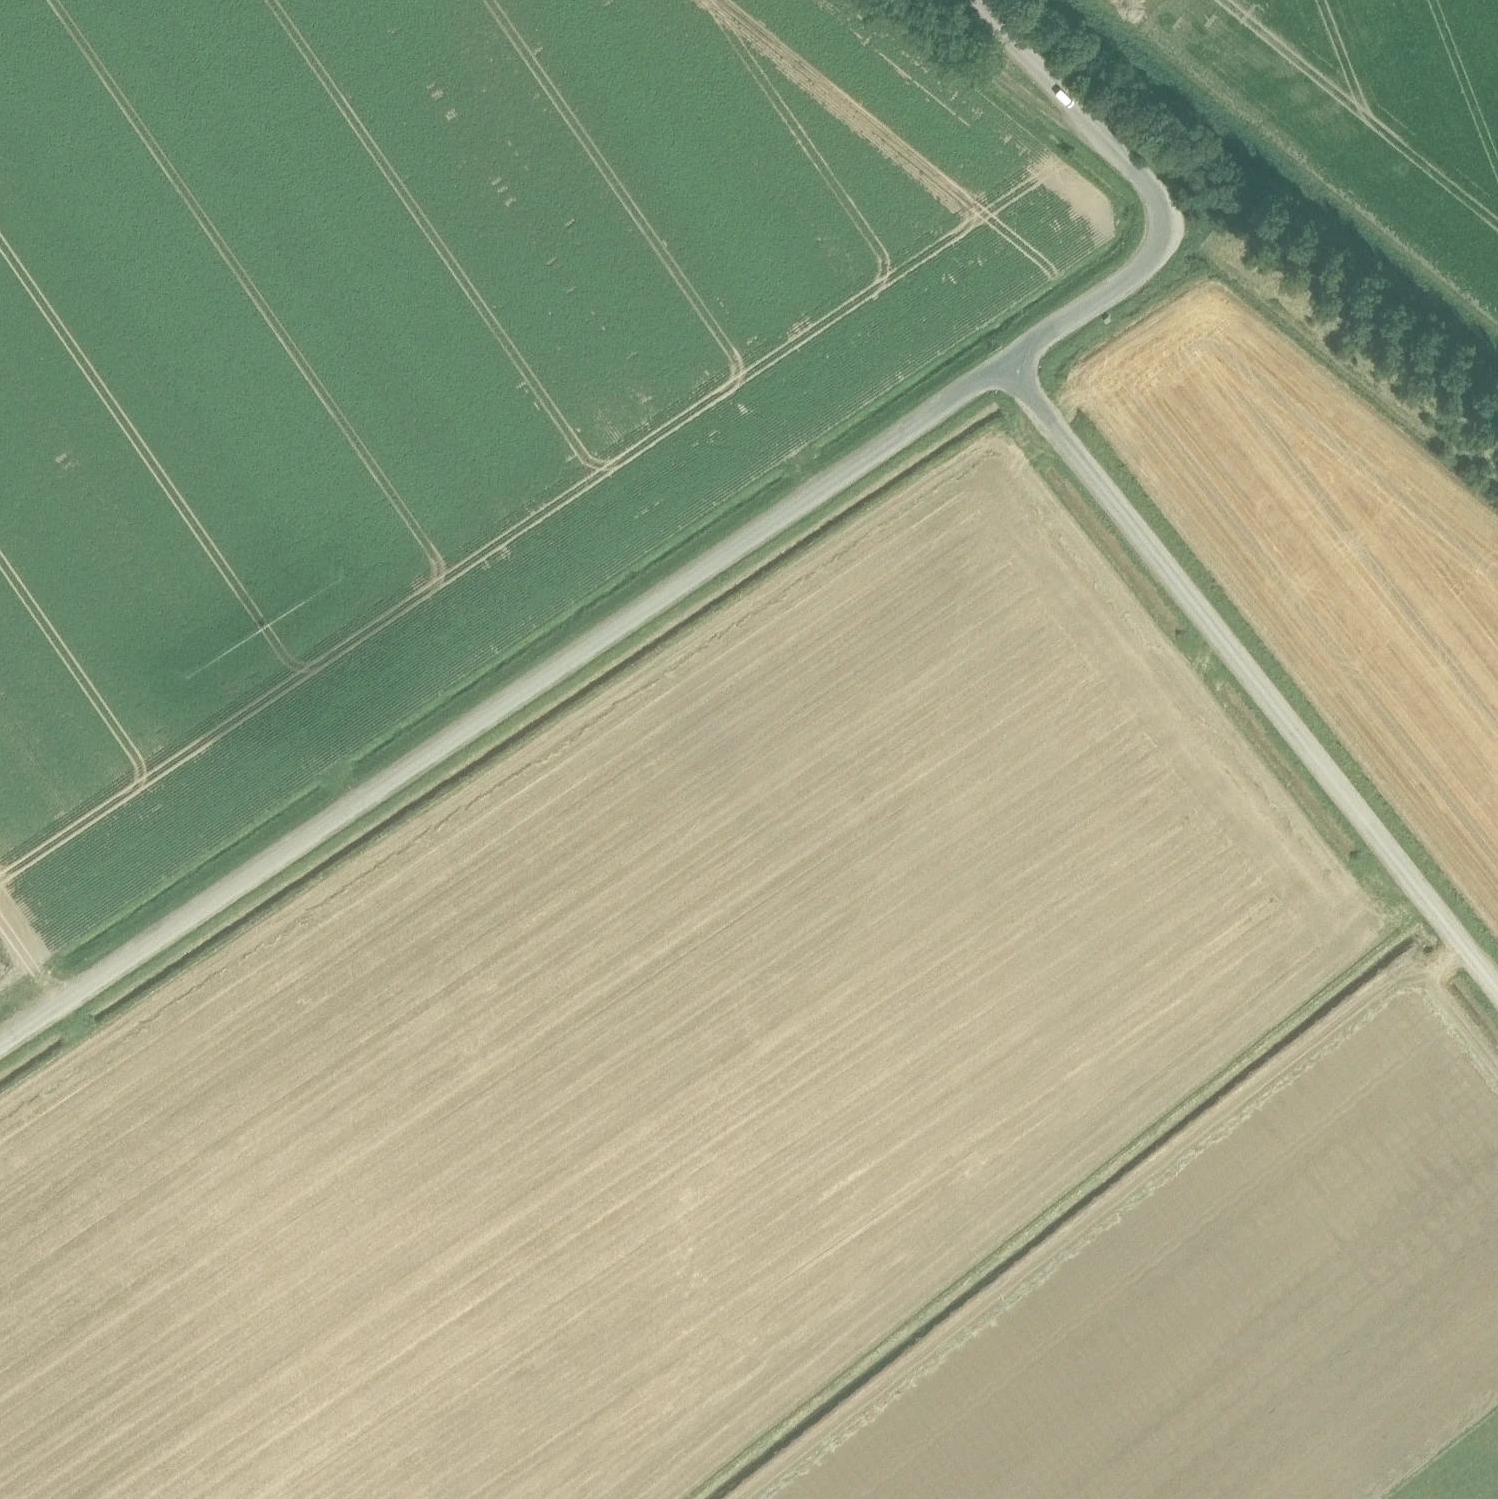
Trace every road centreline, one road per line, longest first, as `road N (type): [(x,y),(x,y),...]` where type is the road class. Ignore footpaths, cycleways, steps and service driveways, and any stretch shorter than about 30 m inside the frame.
road 1 (unclassified): [(0,1044),(1010,361)]
road 2 (tertiary): [(1497,1011),(1333,802),(1010,361)]
road 3 (tertiary): [(1010,361),(1134,274),(1150,260),(1163,220),(1149,181),(970,0)]

